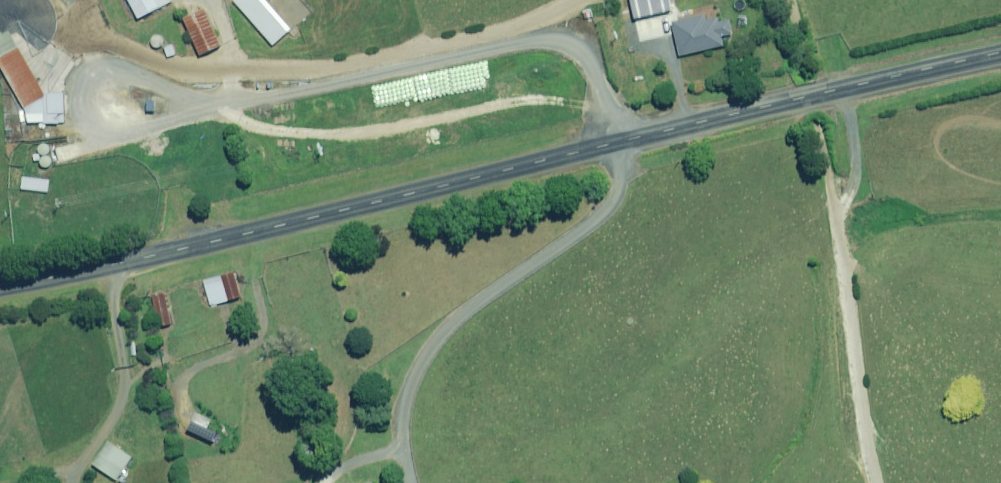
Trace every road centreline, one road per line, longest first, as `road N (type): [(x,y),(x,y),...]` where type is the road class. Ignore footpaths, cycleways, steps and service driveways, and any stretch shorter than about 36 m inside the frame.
road 1 (unclassified): [(0,289),(1000,52)]
road 2 (track): [(81,0),(75,62),(155,109),(217,108),(500,45),(540,44),(595,60),(621,145)]
road 3 (track): [(791,0),(824,128),(881,482)]

